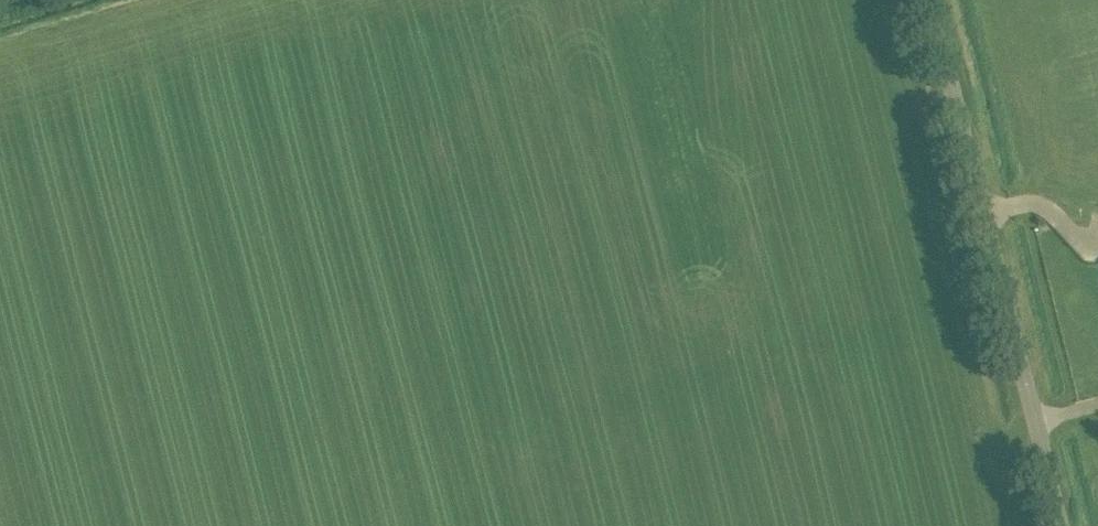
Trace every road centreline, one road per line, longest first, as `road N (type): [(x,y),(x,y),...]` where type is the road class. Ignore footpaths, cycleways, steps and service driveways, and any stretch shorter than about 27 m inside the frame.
road 1 (unclassified): [(1060,525),(929,0)]

